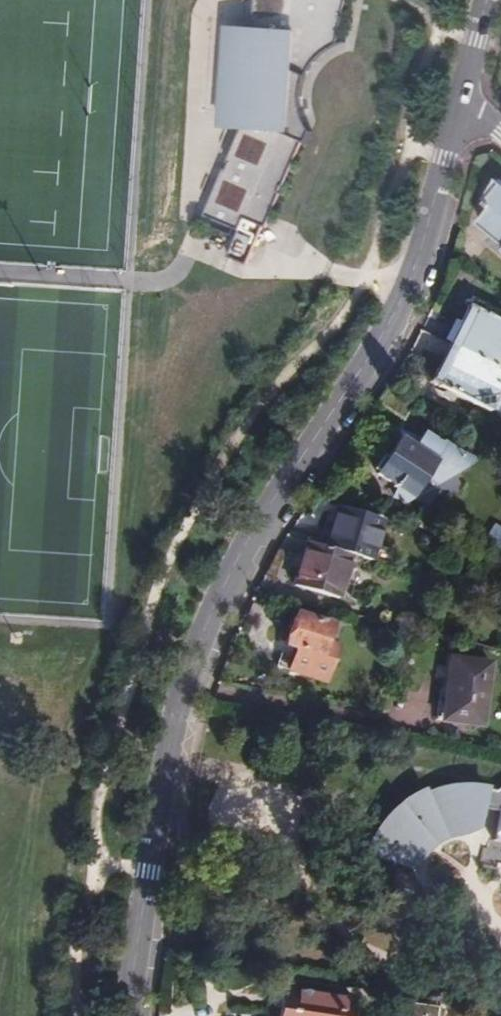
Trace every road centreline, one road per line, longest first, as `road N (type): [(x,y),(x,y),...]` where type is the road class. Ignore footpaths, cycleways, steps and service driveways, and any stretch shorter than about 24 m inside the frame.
road 1 (tertiary): [(468,96),(407,286),(234,567),(203,646),(174,736),(121,1015)]

